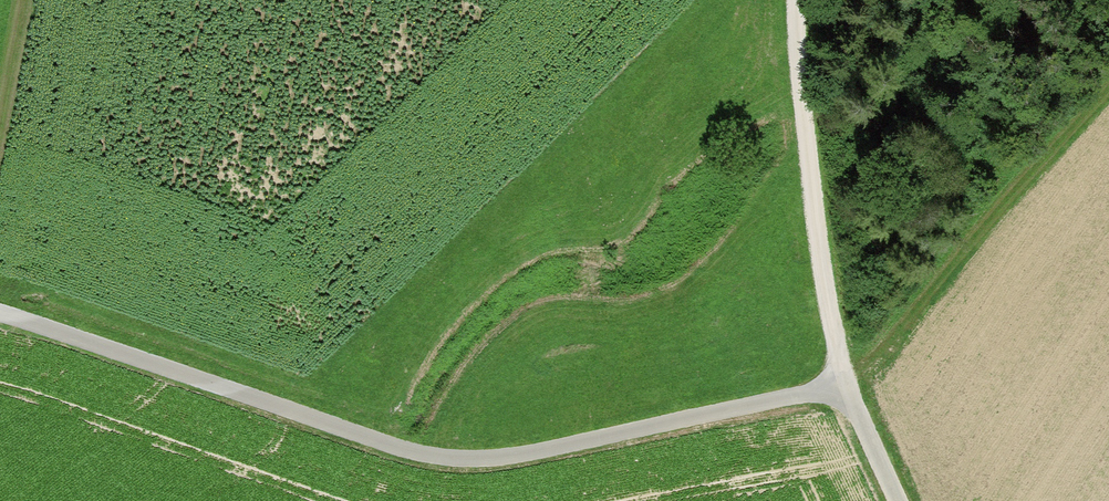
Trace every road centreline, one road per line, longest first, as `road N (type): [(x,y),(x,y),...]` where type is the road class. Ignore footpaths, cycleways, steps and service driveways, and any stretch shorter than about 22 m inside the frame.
road 1 (track): [(843,390),(538,456),(445,466),(0,321)]
road 2 (track): [(843,390),(872,341),(1108,52)]
road 3 (track): [(790,0),(799,127),(843,390)]
road 4 (track): [(843,390),(890,500)]

